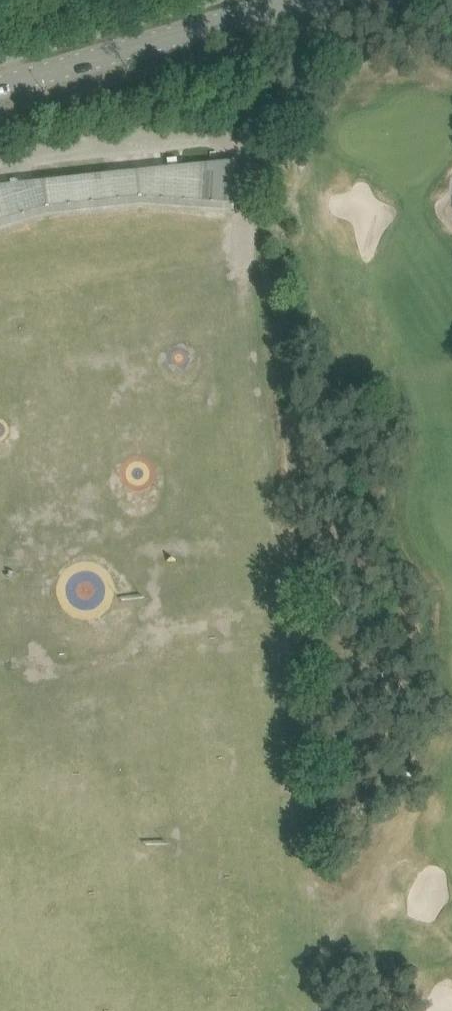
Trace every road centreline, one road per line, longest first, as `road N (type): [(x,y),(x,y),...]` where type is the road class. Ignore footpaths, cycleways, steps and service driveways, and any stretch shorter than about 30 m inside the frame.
road 1 (tertiary): [(0,83),(287,0)]

